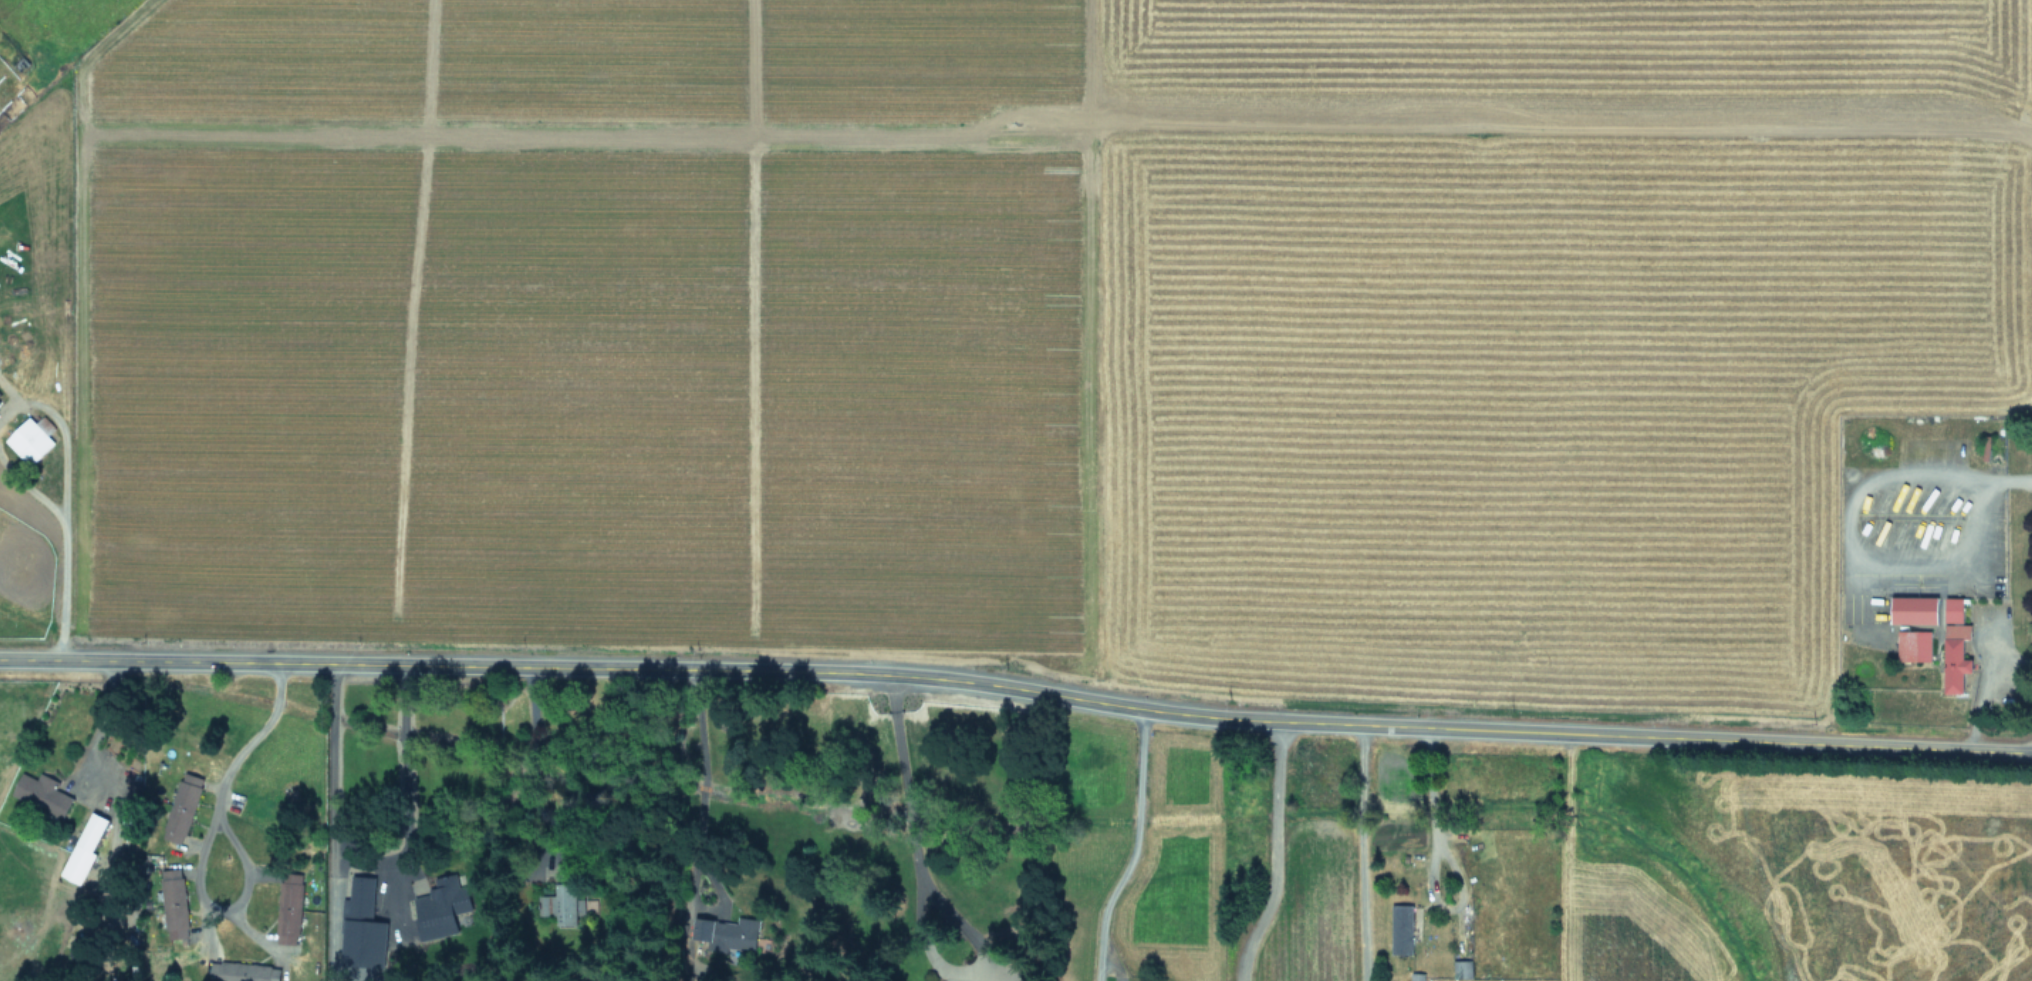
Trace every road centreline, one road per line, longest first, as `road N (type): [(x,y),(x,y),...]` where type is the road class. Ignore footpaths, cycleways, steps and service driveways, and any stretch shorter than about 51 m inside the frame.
road 1 (tertiary): [(0,661),(883,675),(1244,721),(2031,754)]

